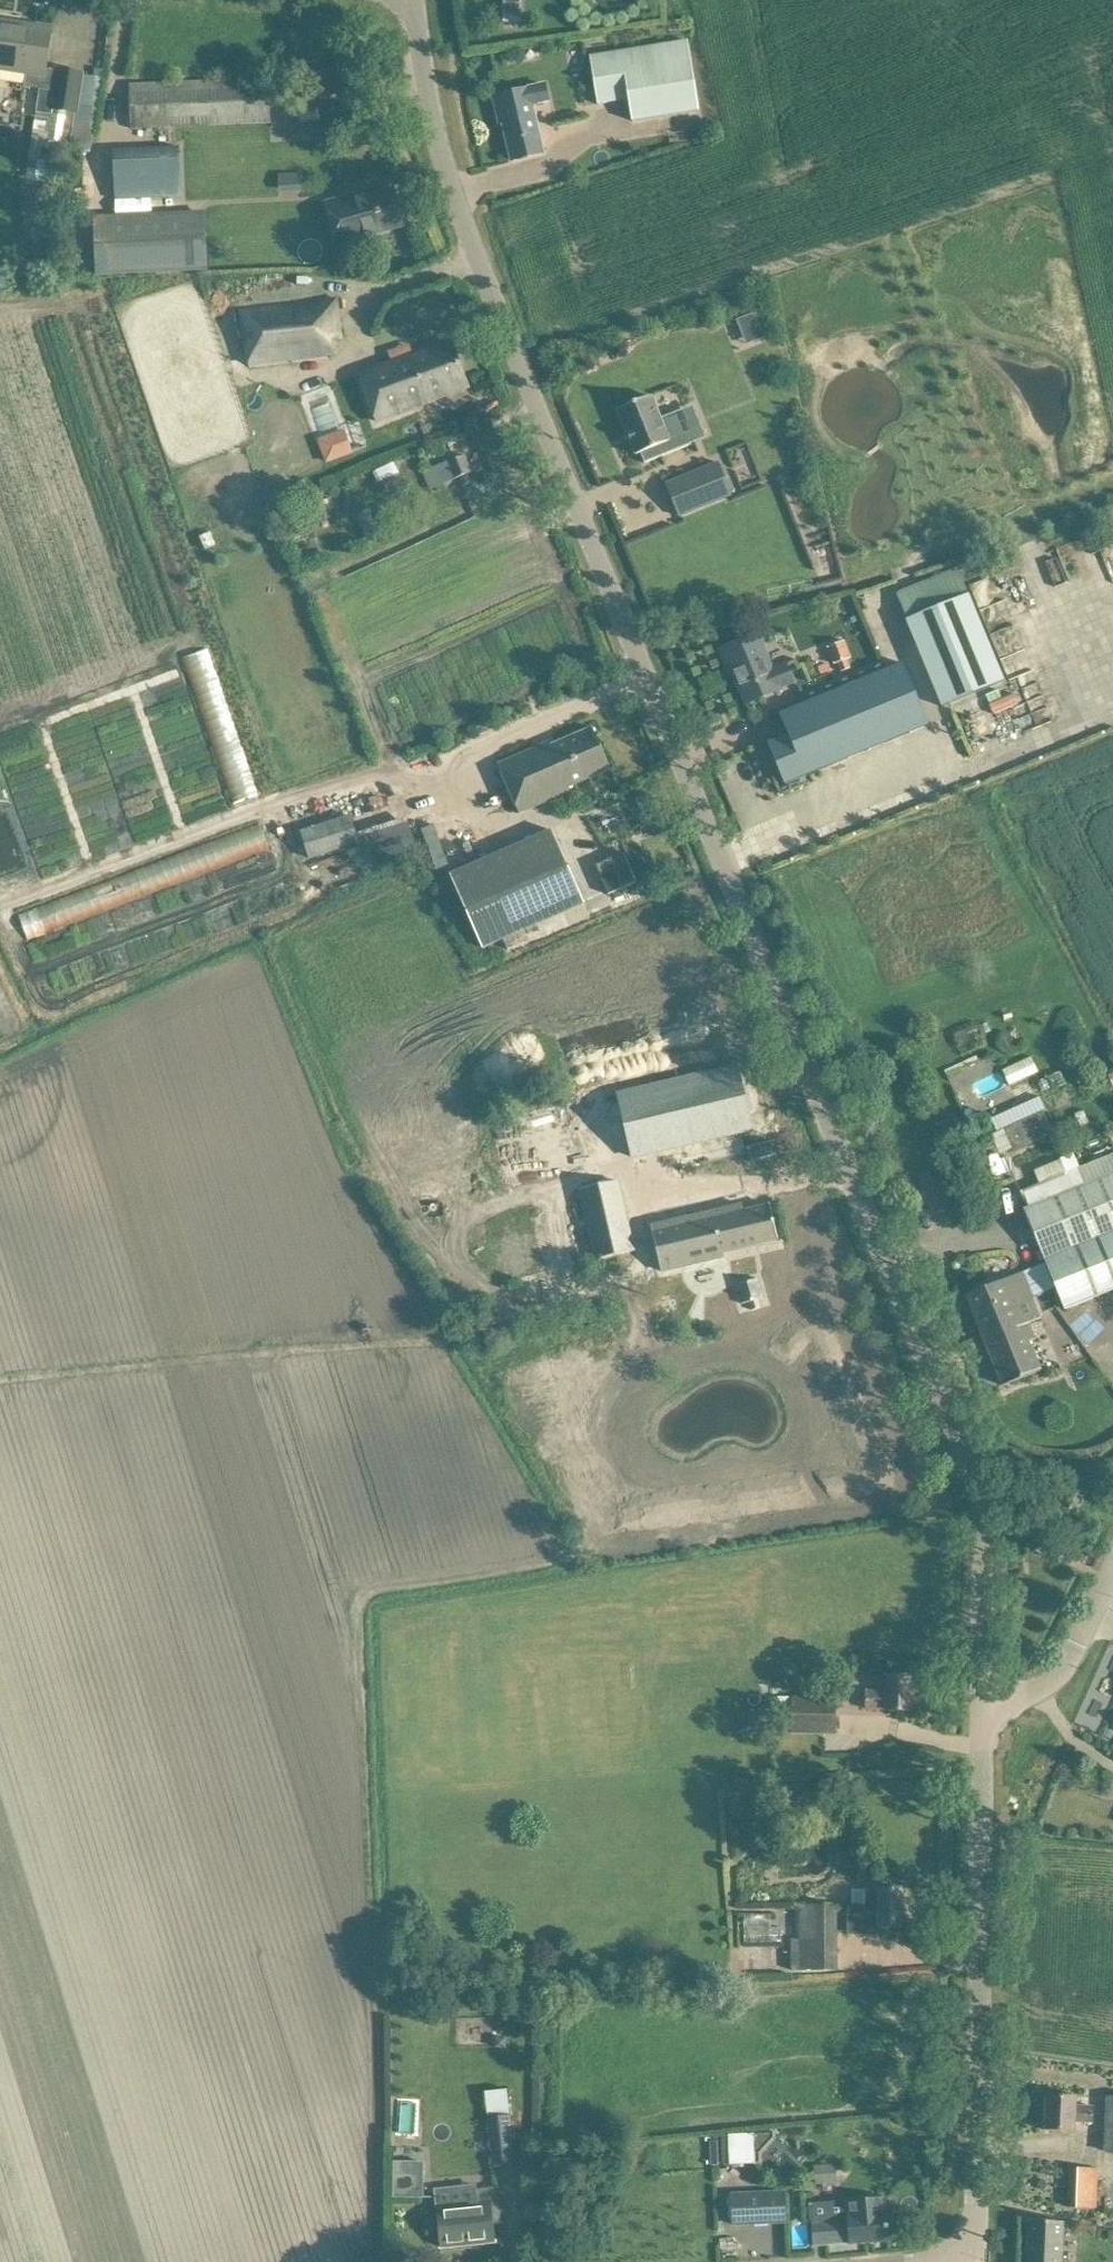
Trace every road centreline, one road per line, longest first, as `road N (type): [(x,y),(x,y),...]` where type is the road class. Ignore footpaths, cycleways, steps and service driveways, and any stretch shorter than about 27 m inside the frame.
road 1 (unclassified): [(982,1702),(982,1523),(970,1464),(704,813),(482,306),(402,0)]
road 2 (unclassified): [(974,2258),(982,1702)]
road 3 (unclassified): [(1112,1567),(1056,1676),(1022,1696),(982,1702)]

